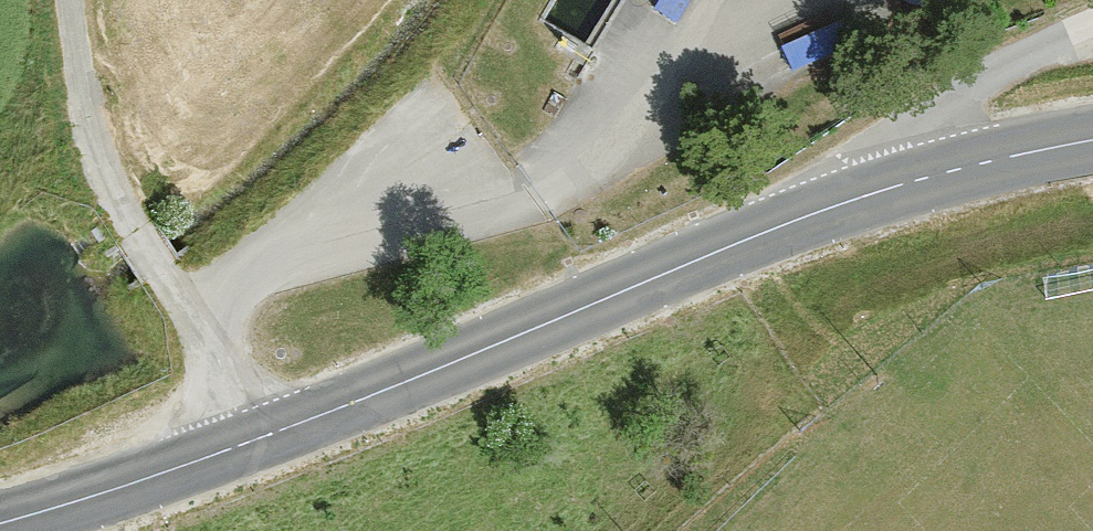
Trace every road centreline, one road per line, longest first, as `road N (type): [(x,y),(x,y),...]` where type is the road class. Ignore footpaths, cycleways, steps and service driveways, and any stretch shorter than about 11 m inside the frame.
road 1 (tertiary): [(0,521),(267,439),(896,185),(1092,140)]
road 2 (track): [(1092,25),(969,86),(919,121),(896,185)]
road 3 (residential): [(134,227),(98,157),(72,0)]

